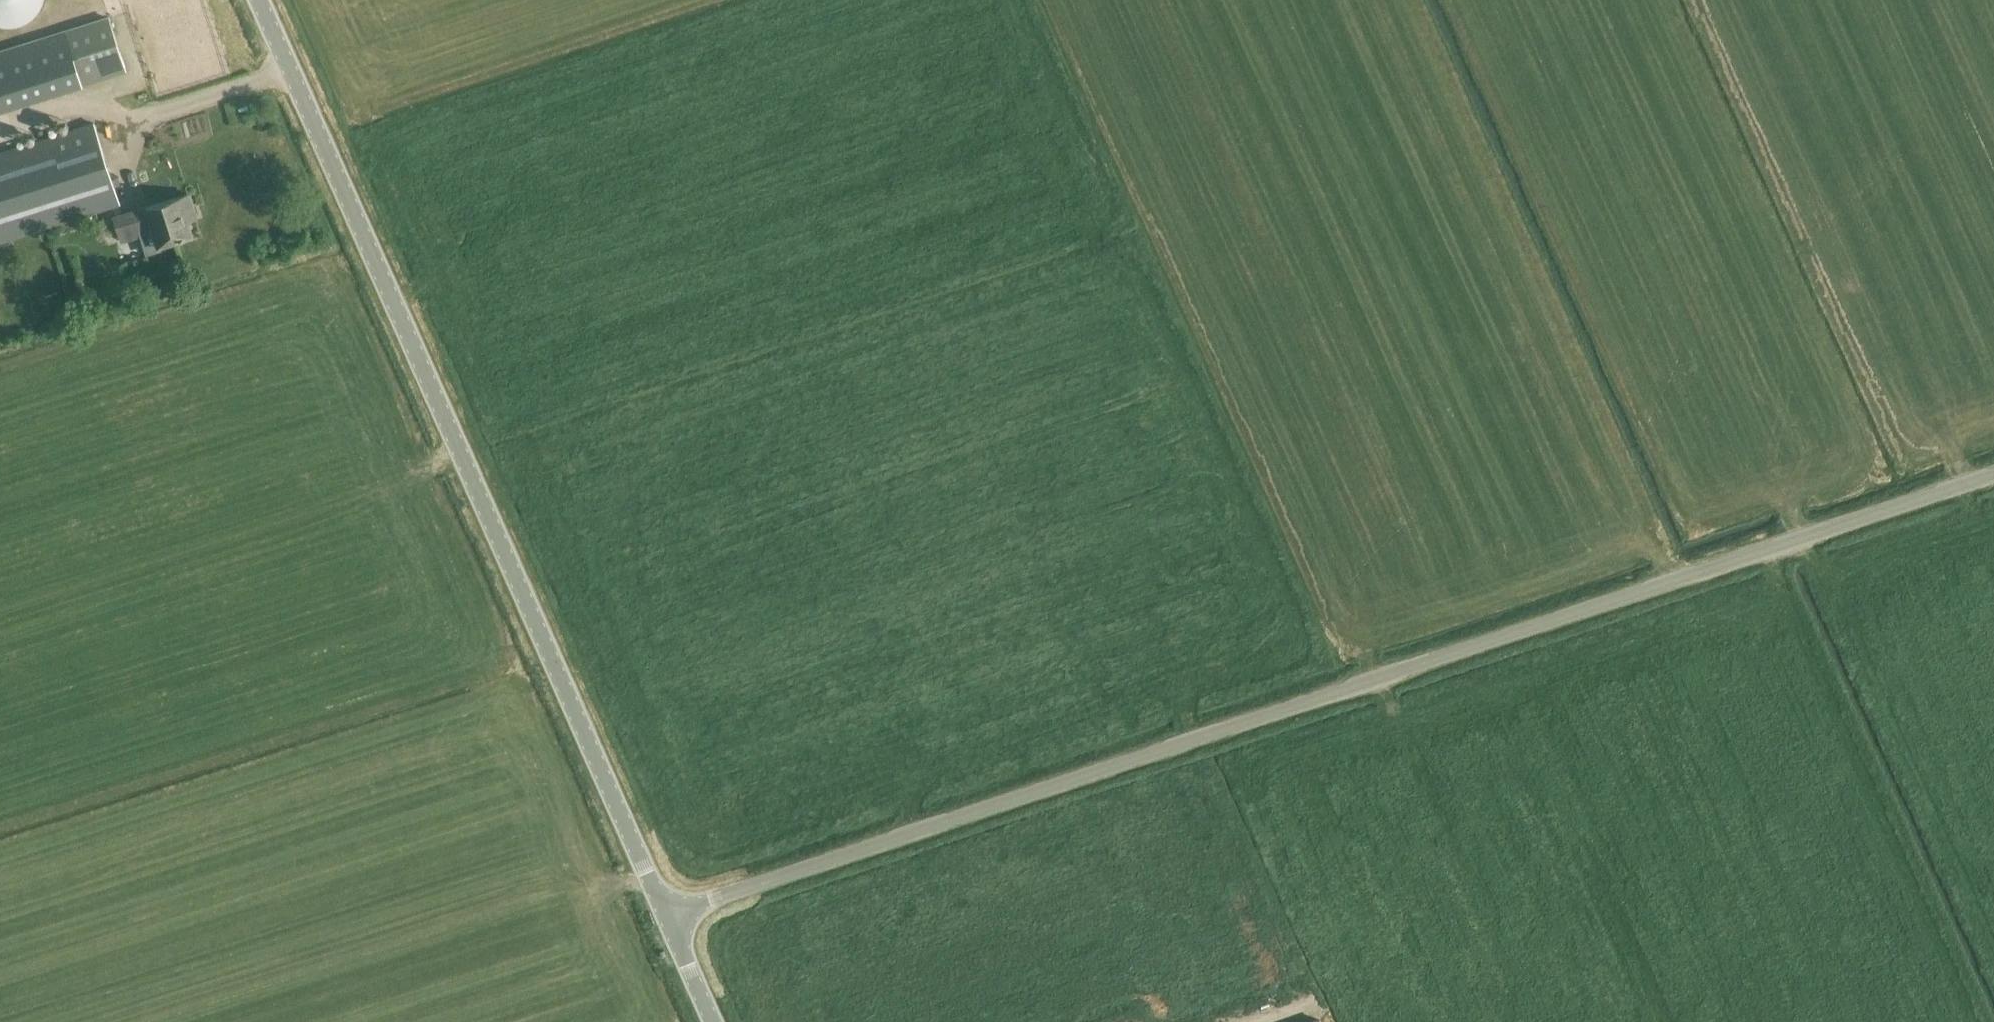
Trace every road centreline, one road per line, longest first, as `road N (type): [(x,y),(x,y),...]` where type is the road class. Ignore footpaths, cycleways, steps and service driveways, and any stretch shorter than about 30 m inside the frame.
road 1 (unclassified): [(665,916),(1993,474)]
road 2 (tertiary): [(665,916),(259,0)]

